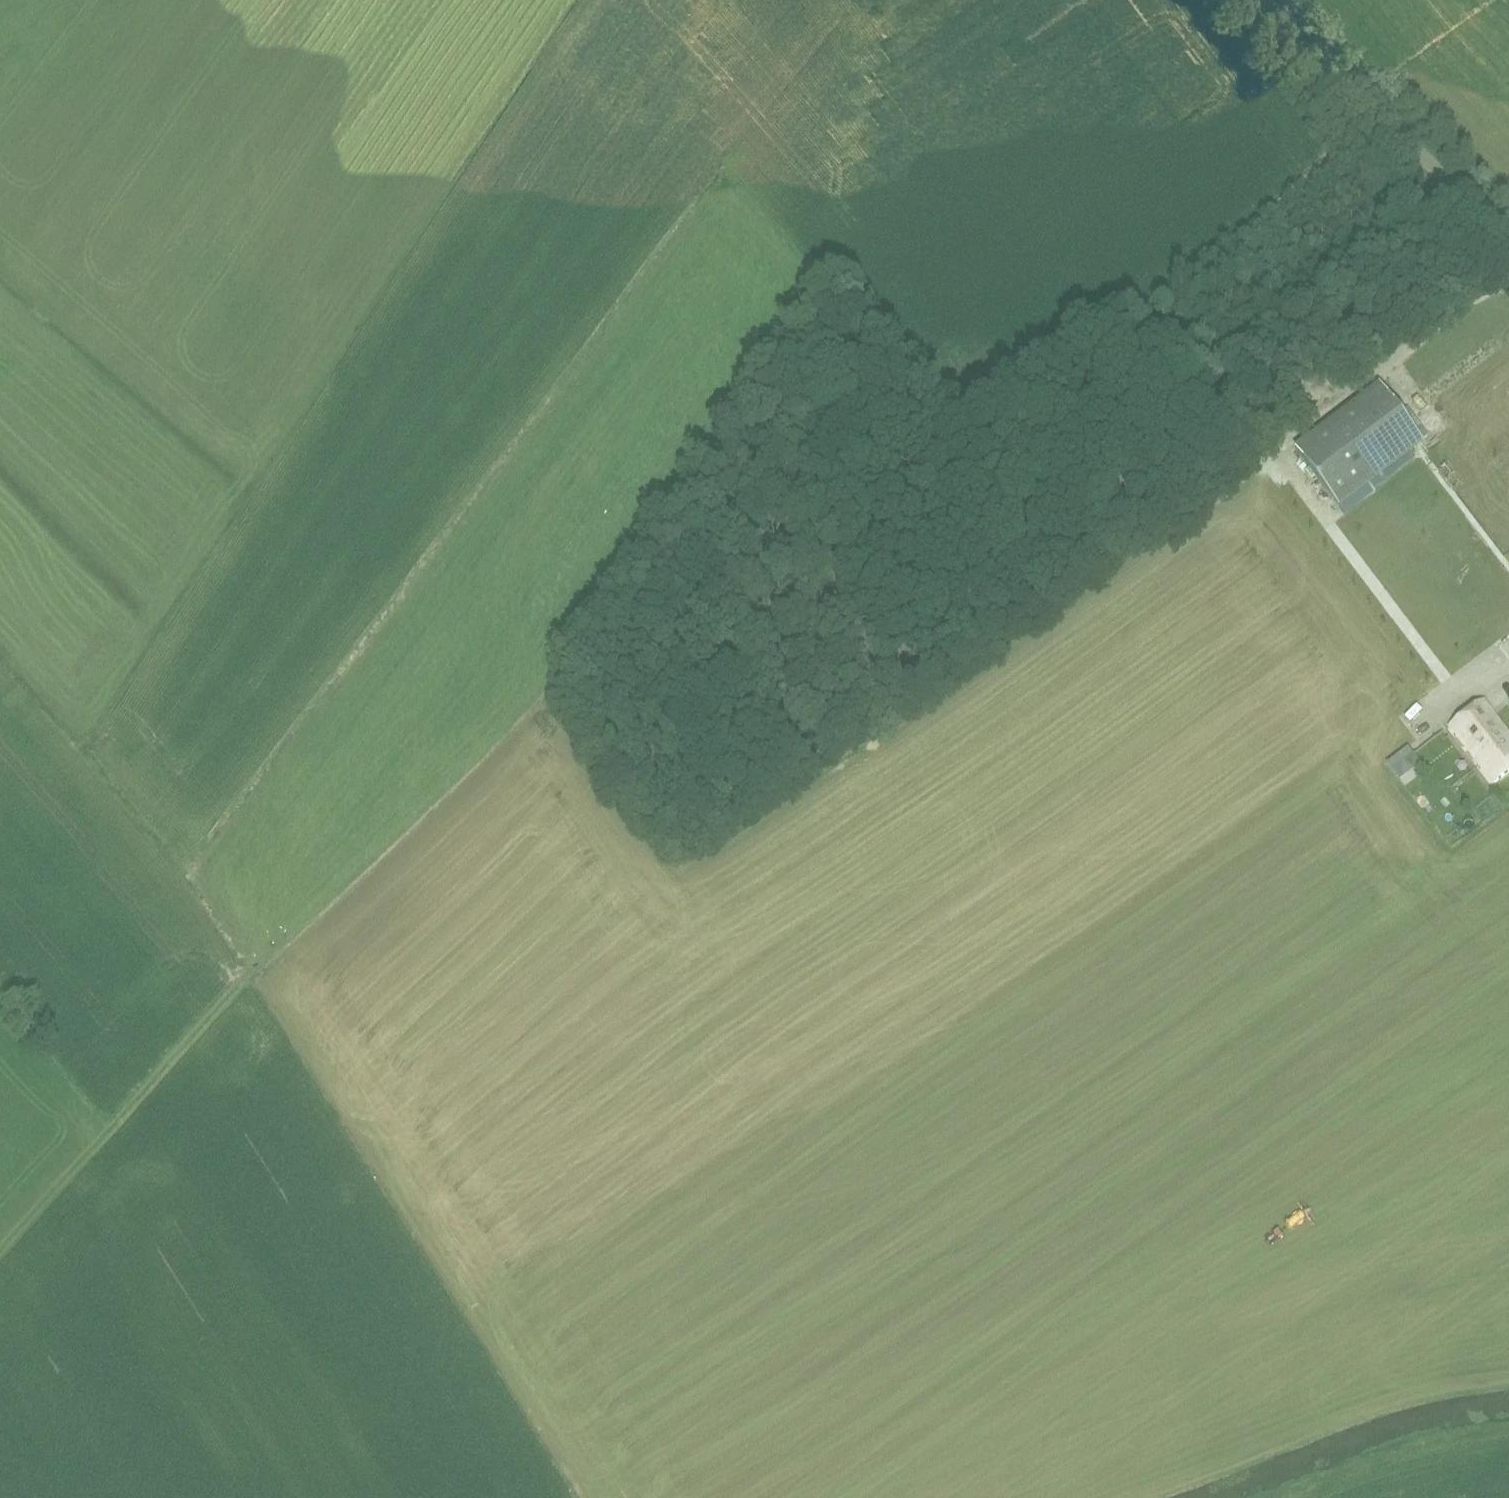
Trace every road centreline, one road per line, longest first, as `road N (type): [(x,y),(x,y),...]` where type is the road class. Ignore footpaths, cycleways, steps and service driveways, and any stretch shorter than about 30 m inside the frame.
road 1 (unclassified): [(1508,241),(1387,109),(1302,0)]

